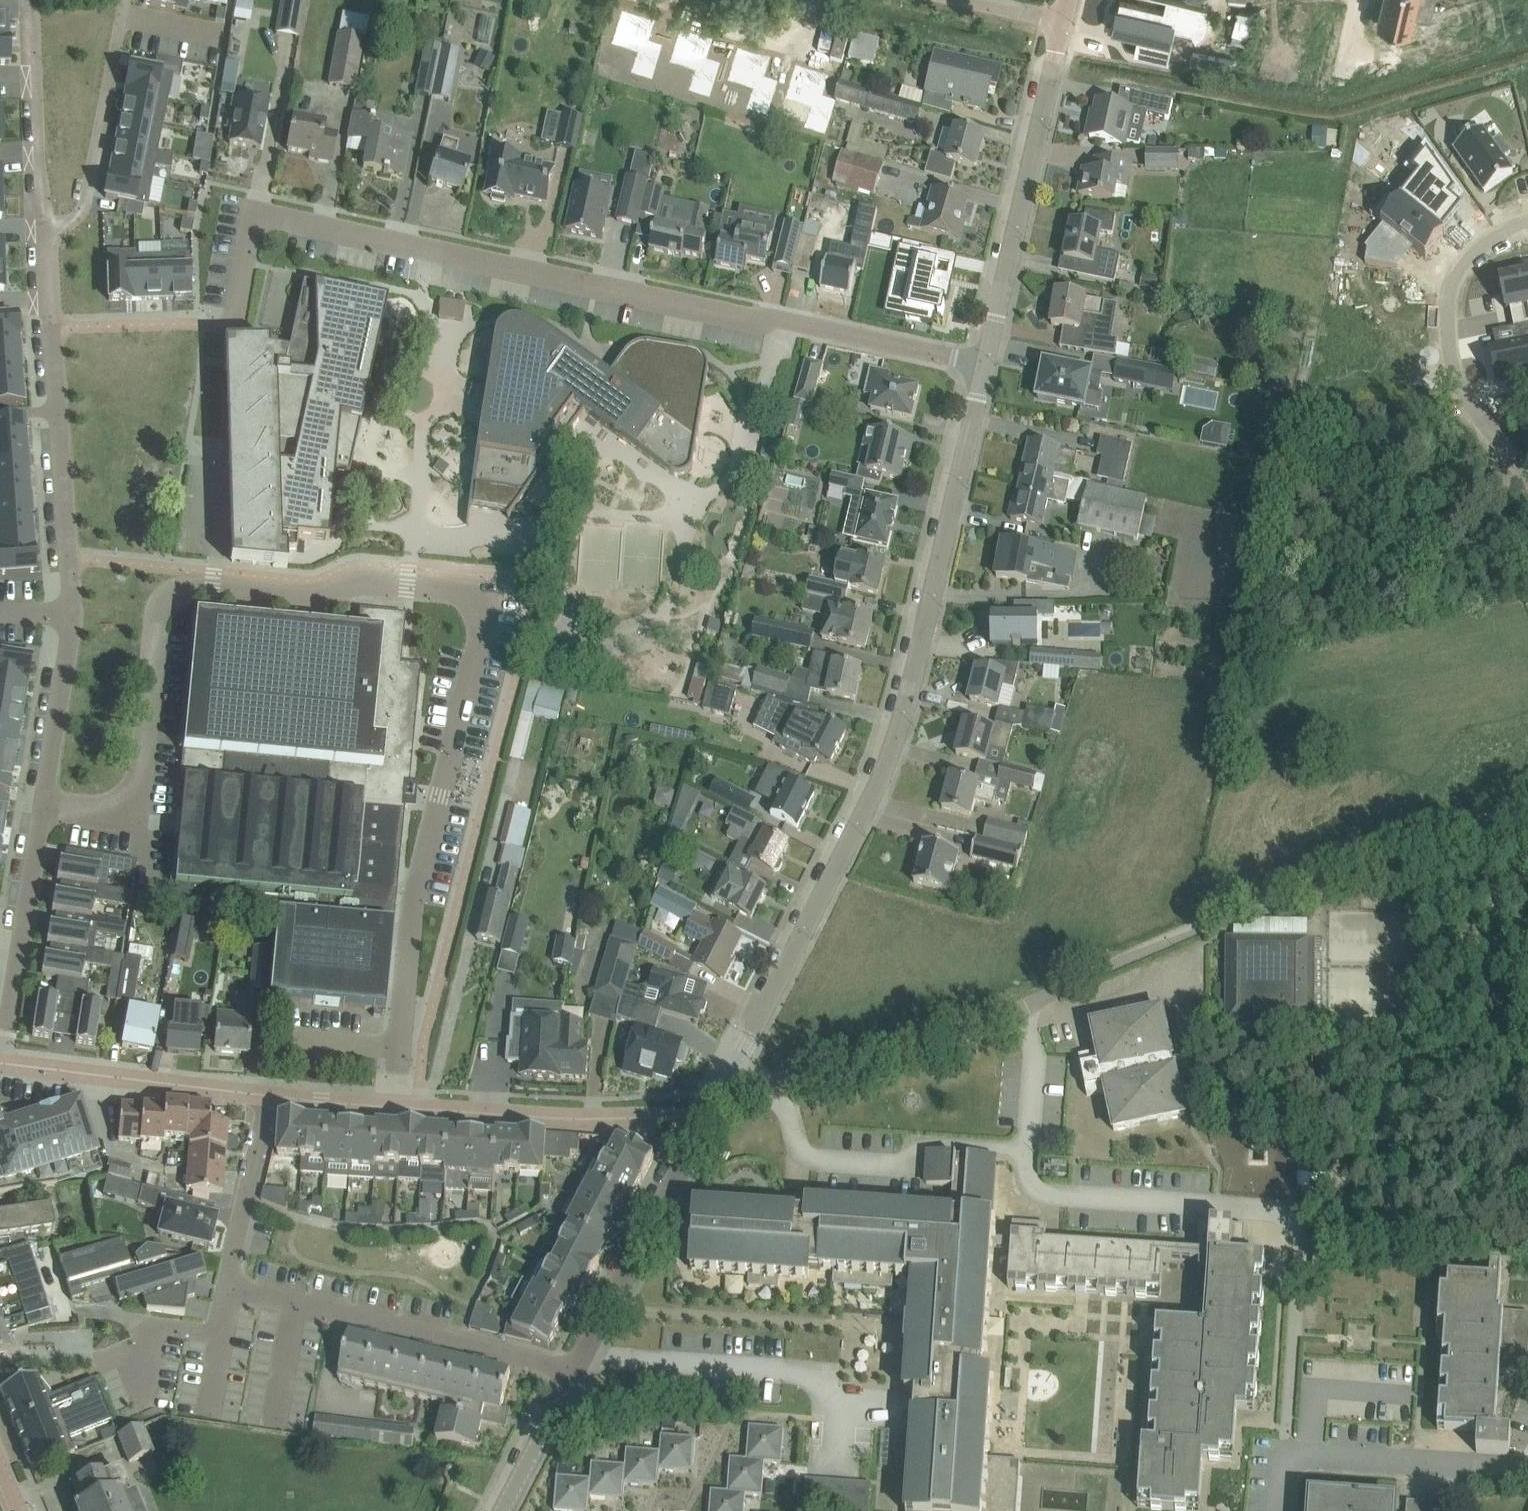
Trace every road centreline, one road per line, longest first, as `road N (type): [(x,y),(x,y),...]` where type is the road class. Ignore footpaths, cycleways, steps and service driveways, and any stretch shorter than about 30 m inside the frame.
road 1 (unclassified): [(395,1107),(417,893),(486,620),(478,594),(370,581),(312,600),(169,591),(158,610),(134,816),(42,805)]
road 2 (residential): [(988,365),(253,209),(229,327)]
road 3 (residential): [(715,1106),(1001,1022),(1318,872),(1527,821)]
road 4 (residential): [(715,1106),(896,743),(988,365)]
road 5 (residential): [(42,805),(72,633),(44,229)]
road 6 (residential): [(233,1291),(576,1369)]
road 7 (residential): [(988,365),(1062,24)]
road 8 (residential): [(395,1107),(646,1118),(715,1106)]
road 9 (residential): [(1527,470),(1474,411),(1450,348),(1447,302),(1475,252),(1527,224)]
road 10 (residential): [(1280,1510),(1285,1453),(1527,1469)]
road 11 (residential): [(576,1369),(715,1106)]
road 12 (residential): [(0,1064),(265,1096)]
road 13 (residential): [(44,229),(74,226),(126,0)]
road 14 (residential): [(0,1062),(42,805)]
road 15 (residential): [(265,1096),(225,1288),(233,1291)]
road 16 (residential): [(32,68),(44,229)]
road 17 (residential): [(500,1510),(576,1369)]
road 18 (residential): [(152,1342),(154,1328),(223,1340),(233,1291)]
road 19 (residential): [(265,1096),(395,1107)]

